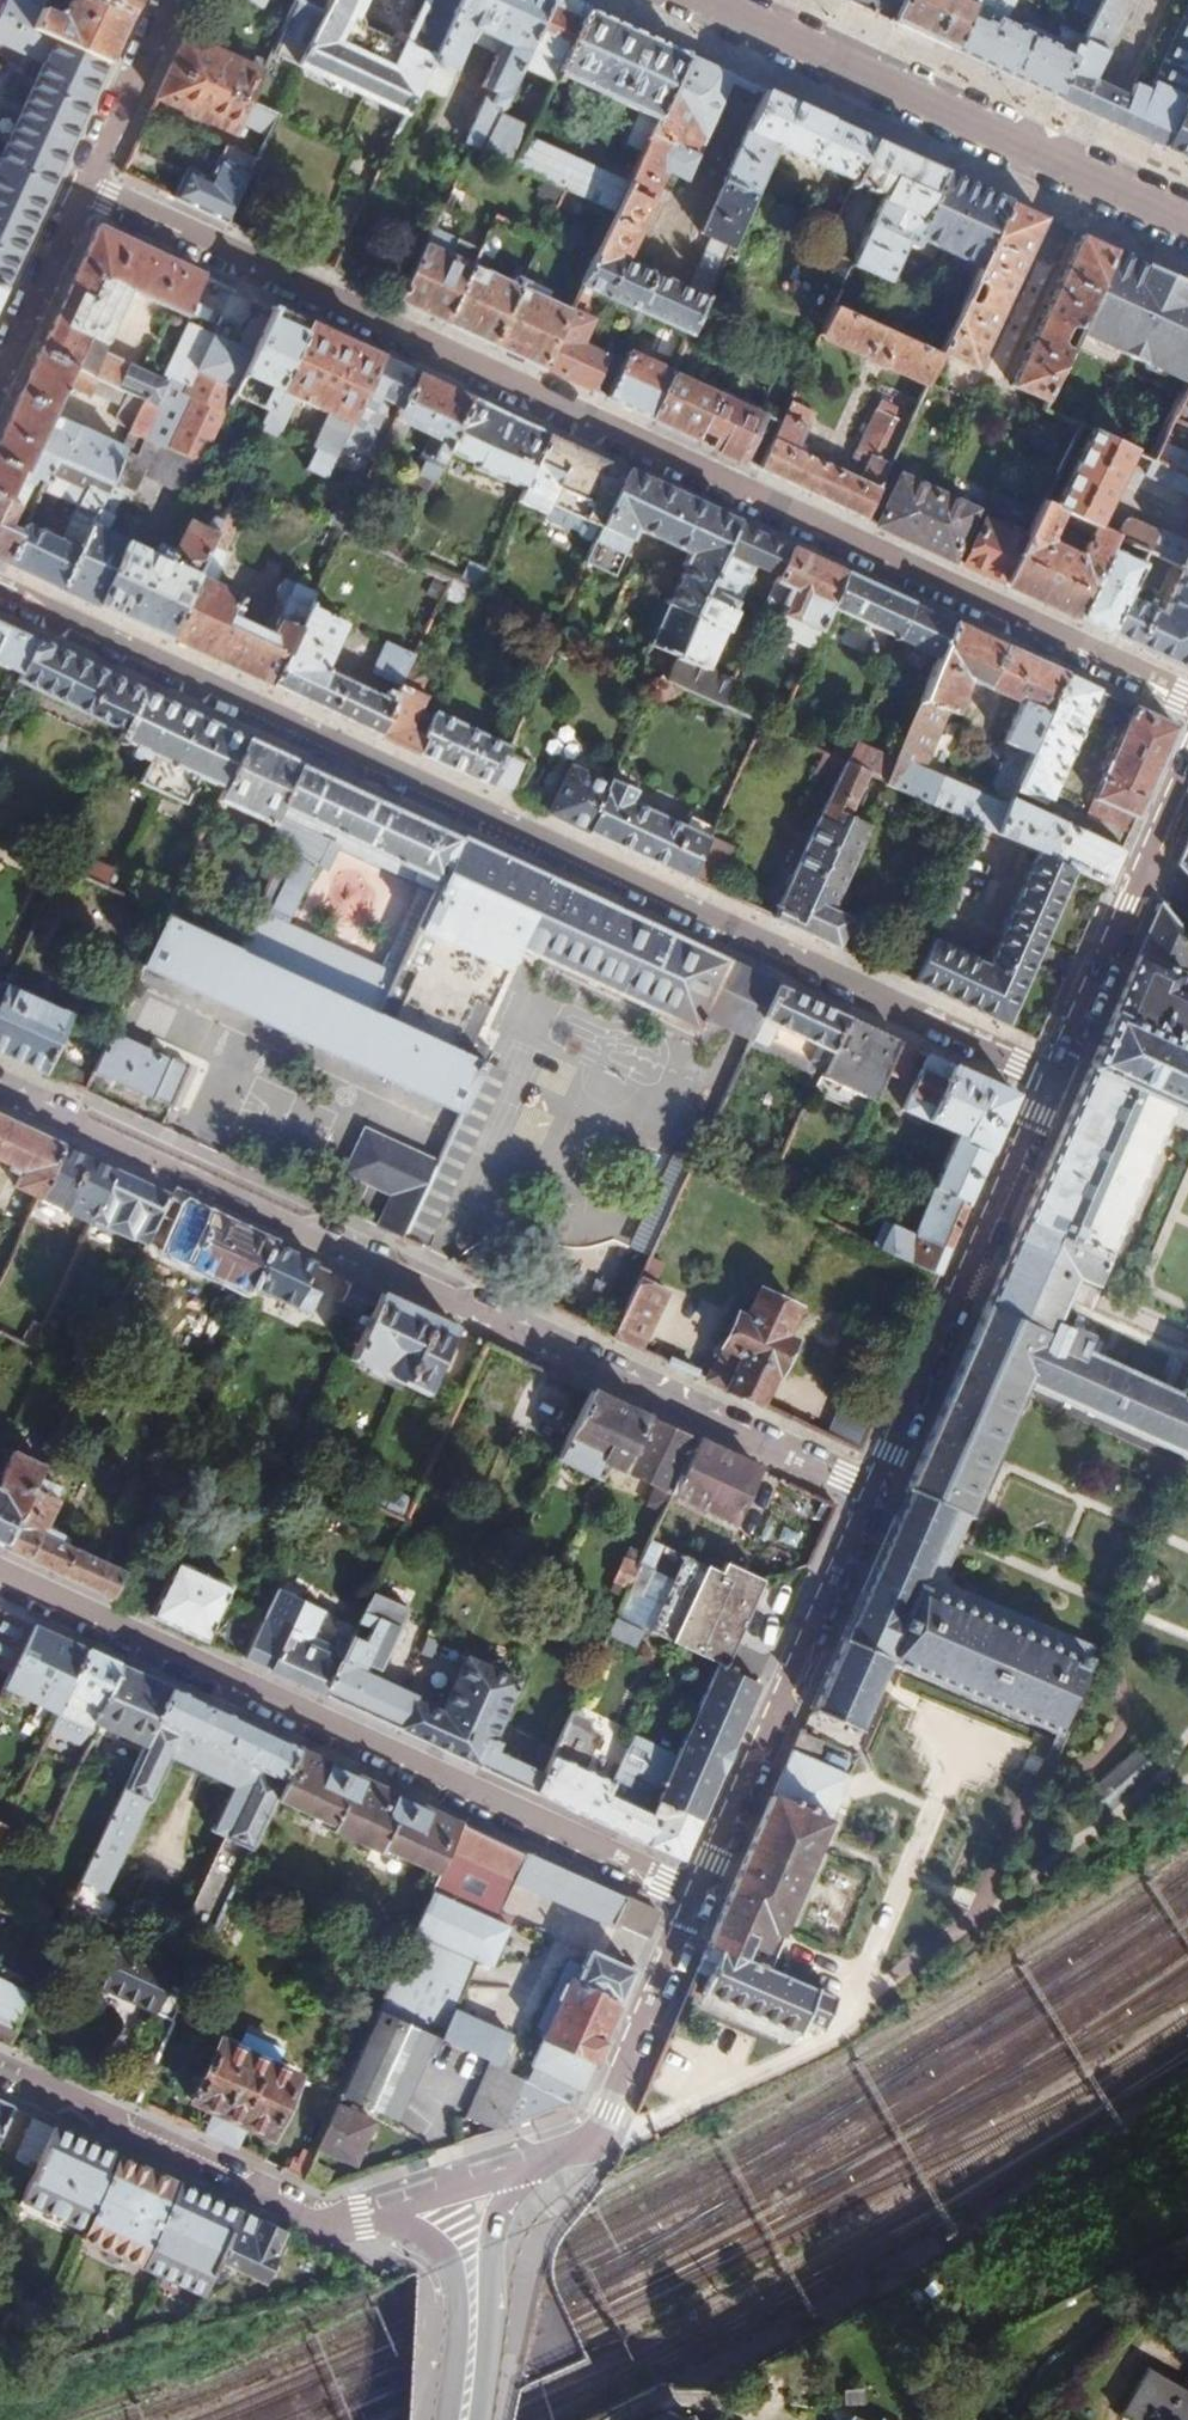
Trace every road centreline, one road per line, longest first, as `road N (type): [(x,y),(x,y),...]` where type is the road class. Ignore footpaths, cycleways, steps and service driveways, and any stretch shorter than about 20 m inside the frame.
road 1 (residential): [(1187,700),(75,197)]
road 2 (residential): [(0,592),(1054,1080)]
road 3 (residential): [(874,1493),(0,1089)]
road 4 (residential): [(702,1898),(0,1576)]
road 5 (tertiary): [(715,0),(1187,217)]
road 6 (tertiary): [(874,1493),(1054,1080)]
road 7 (tertiary): [(702,1898),(874,1493)]
road 8 (tertiary): [(0,2063),(102,2109),(119,2130),(317,2221),(340,2225),(392,2213)]
road 9 (tertiary): [(513,2176),(594,2144),(702,1898)]
road 10 (tertiary): [(1054,1080),(1187,771)]
road 11 (tertiary): [(479,2419),(494,2235),(513,2176)]
road 12 (tertiary): [(392,2213),(433,2240),(455,2276),(446,2419)]
road 13 (residential): [(163,0),(75,197)]
road 14 (residential): [(75,197),(0,363)]
road 15 (residential): [(392,2213),(513,2176)]

